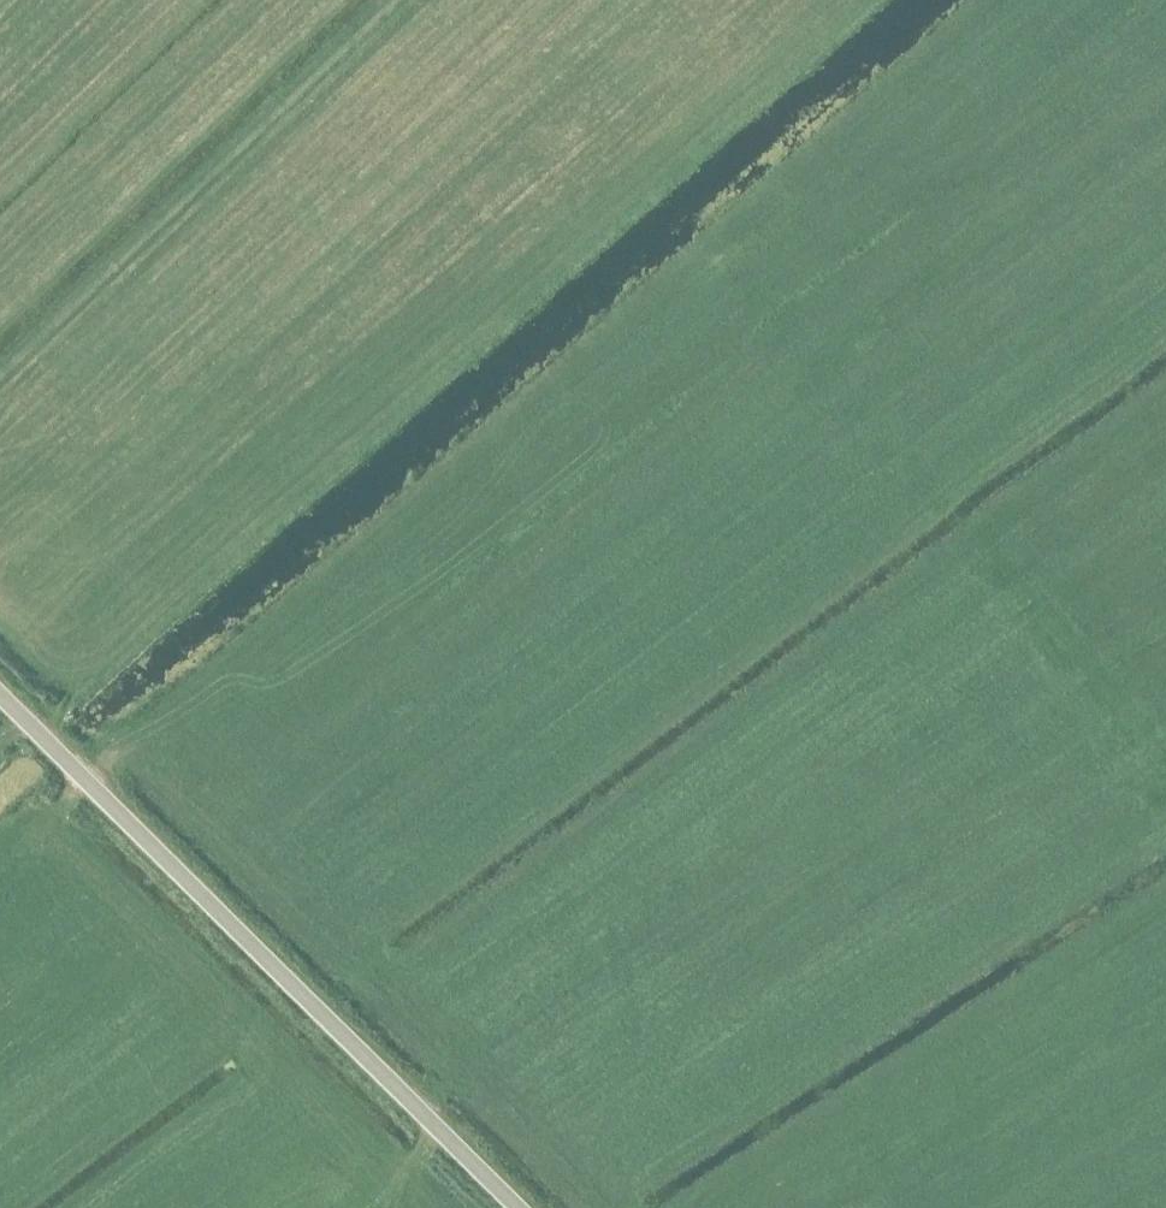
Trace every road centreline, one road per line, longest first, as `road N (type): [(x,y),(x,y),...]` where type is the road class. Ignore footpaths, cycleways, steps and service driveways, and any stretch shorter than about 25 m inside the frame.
road 1 (unclassified): [(517,1207),(0,696)]

